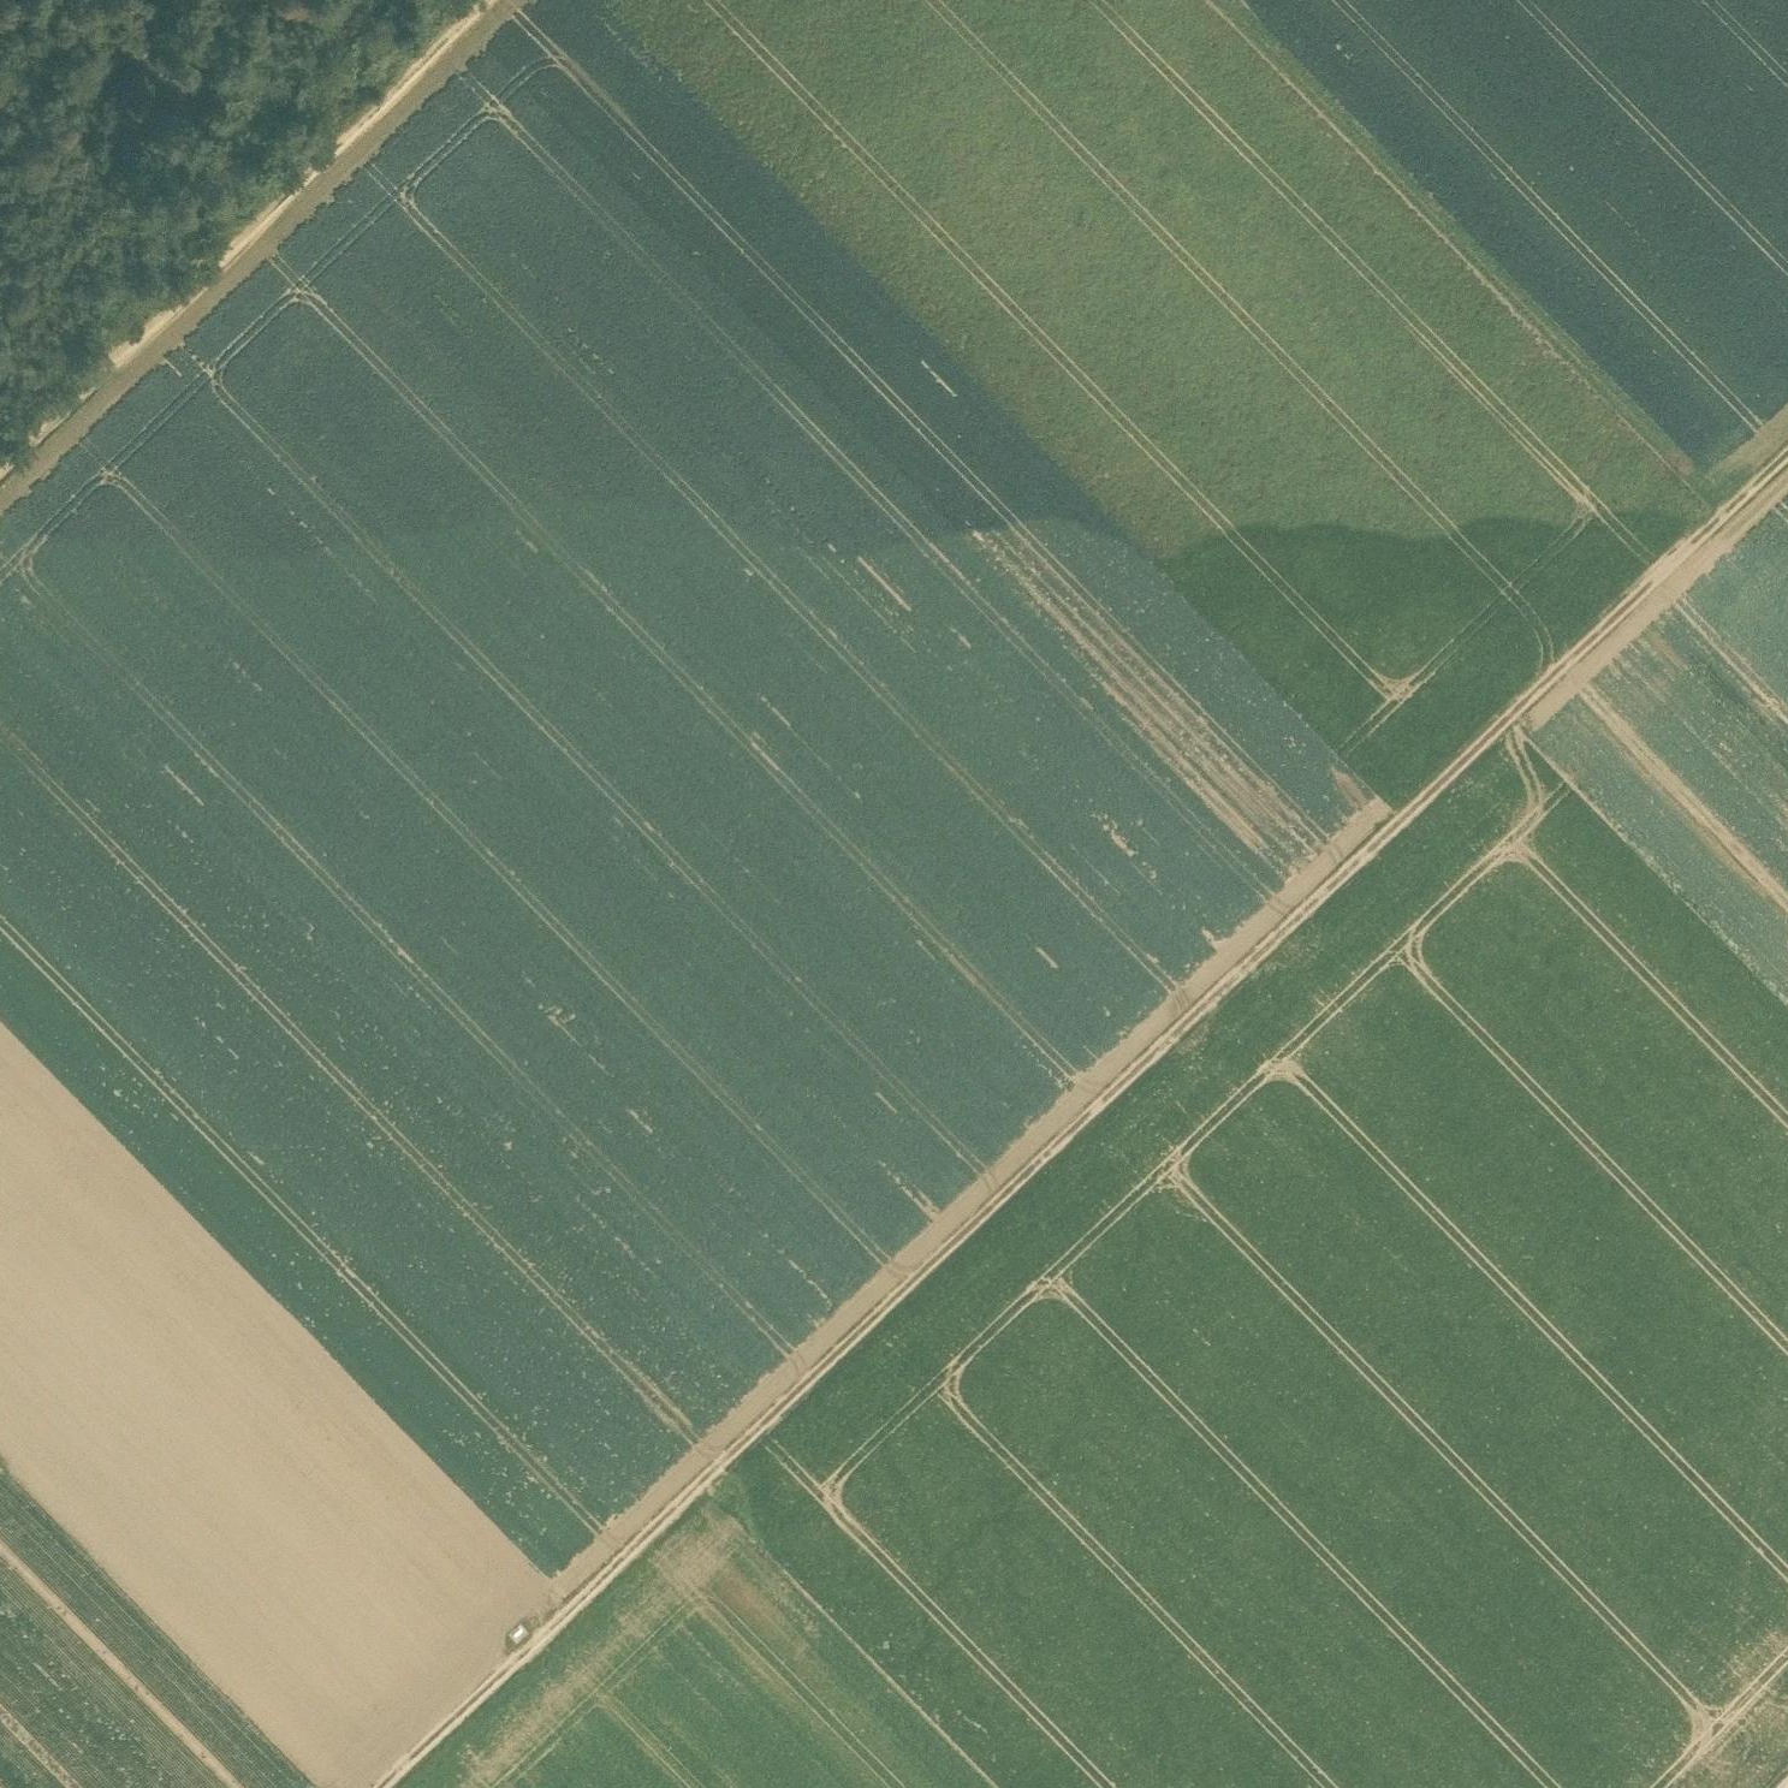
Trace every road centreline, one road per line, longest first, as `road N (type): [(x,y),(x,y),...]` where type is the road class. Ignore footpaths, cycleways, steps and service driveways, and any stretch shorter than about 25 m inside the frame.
road 1 (track): [(1787,454),(379,1787)]
road 2 (track): [(485,0),(0,474)]

